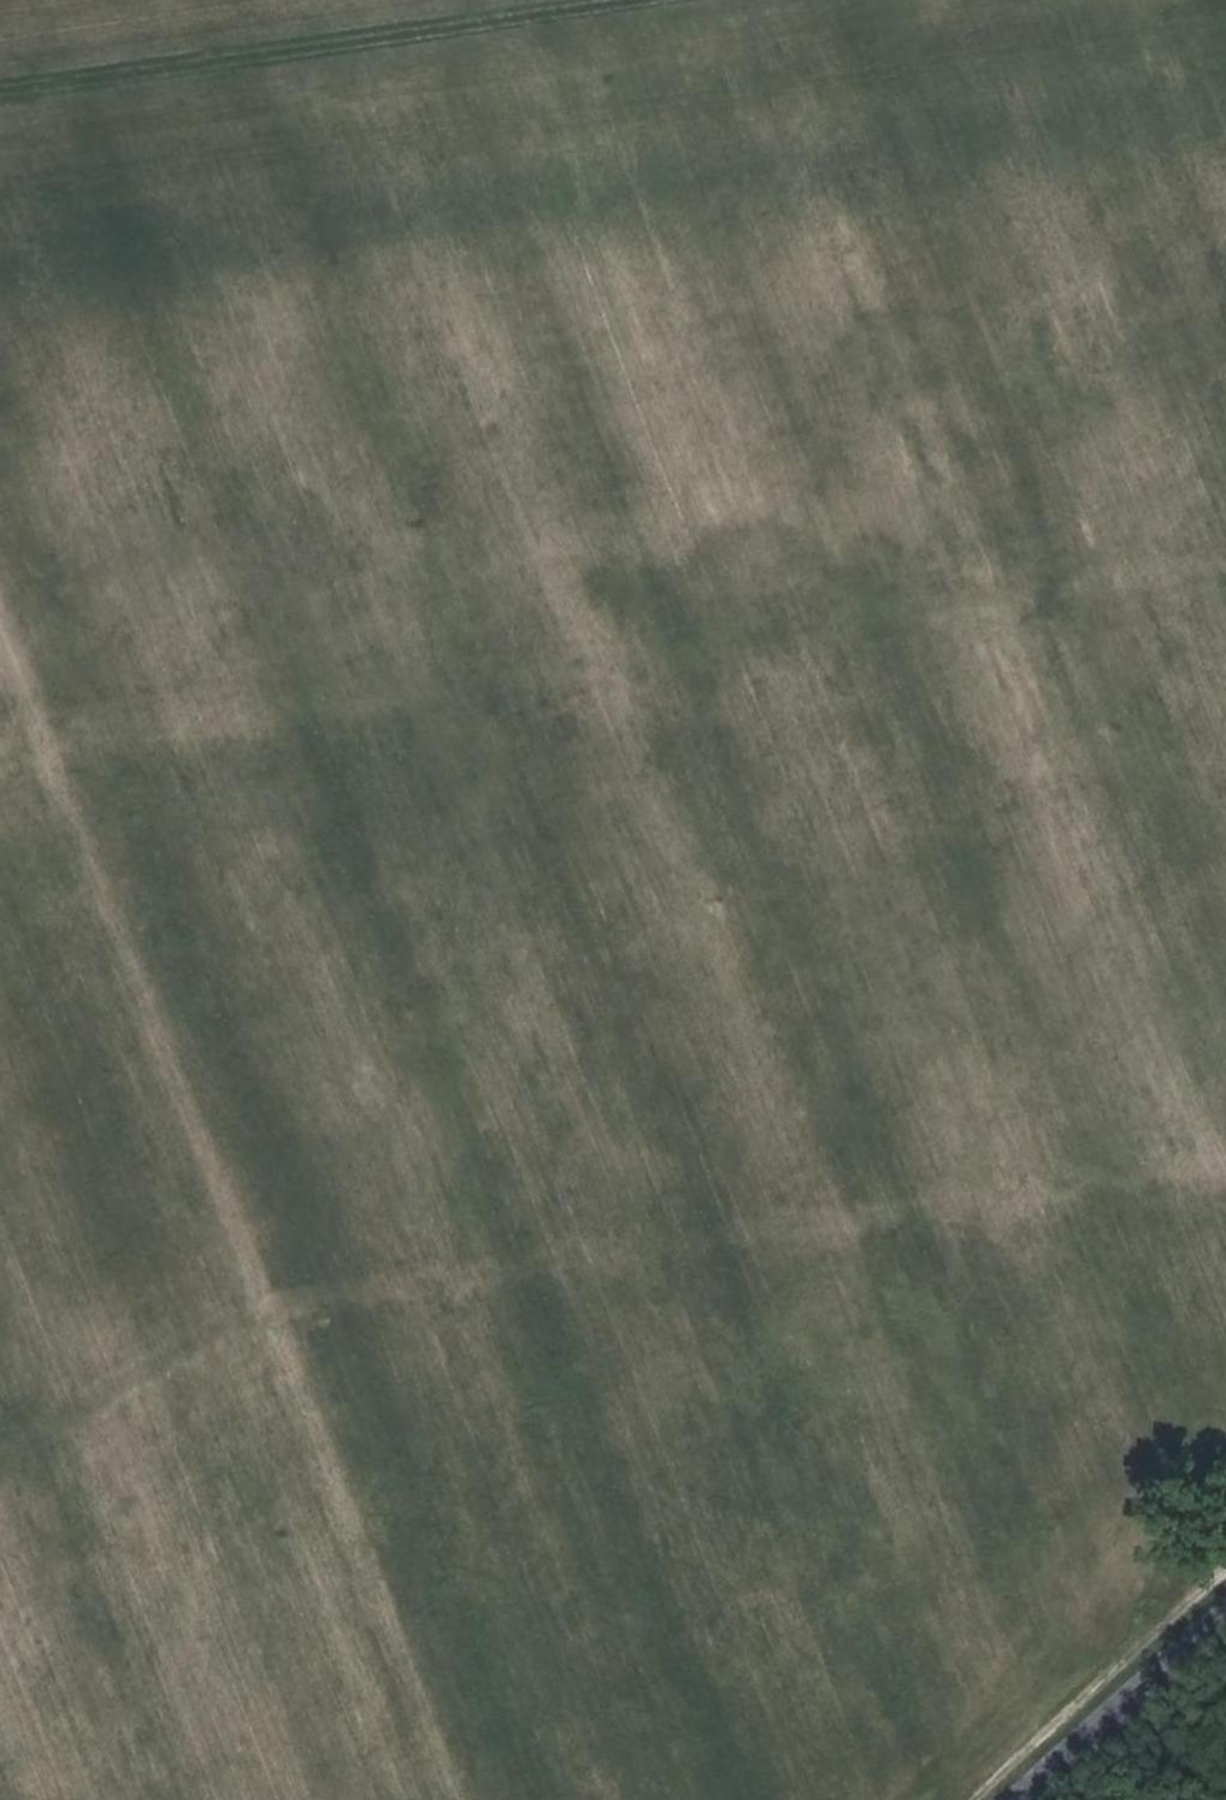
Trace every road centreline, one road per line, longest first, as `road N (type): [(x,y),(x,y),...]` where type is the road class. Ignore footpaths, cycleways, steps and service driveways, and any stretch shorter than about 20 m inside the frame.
road 1 (unclassified): [(1027,1799),(1225,1633)]

